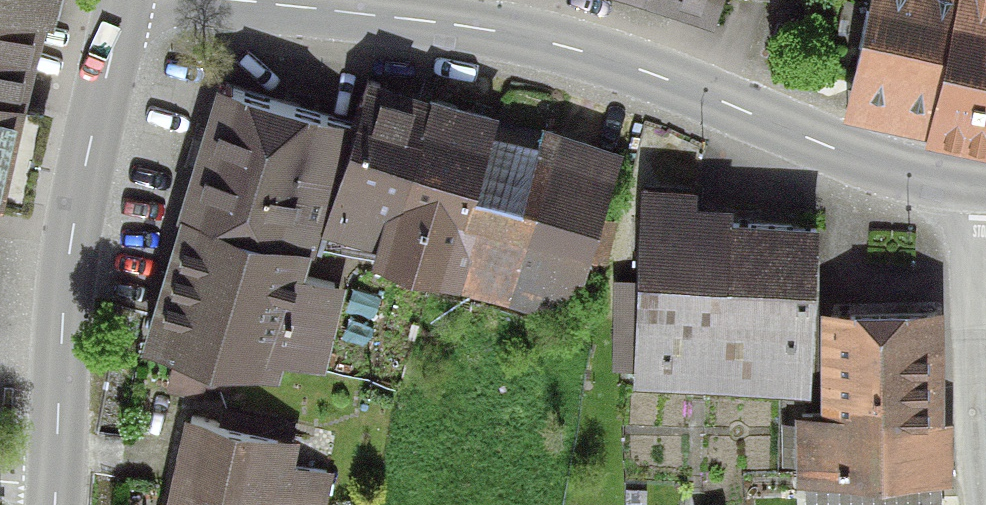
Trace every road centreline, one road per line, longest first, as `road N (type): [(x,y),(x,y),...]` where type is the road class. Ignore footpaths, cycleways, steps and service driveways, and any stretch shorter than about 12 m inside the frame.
road 1 (secondary): [(969,190),(531,38),(189,0)]
road 2 (secondary): [(55,480),(76,205),(125,0)]
road 3 (residential): [(969,190),(981,504)]

